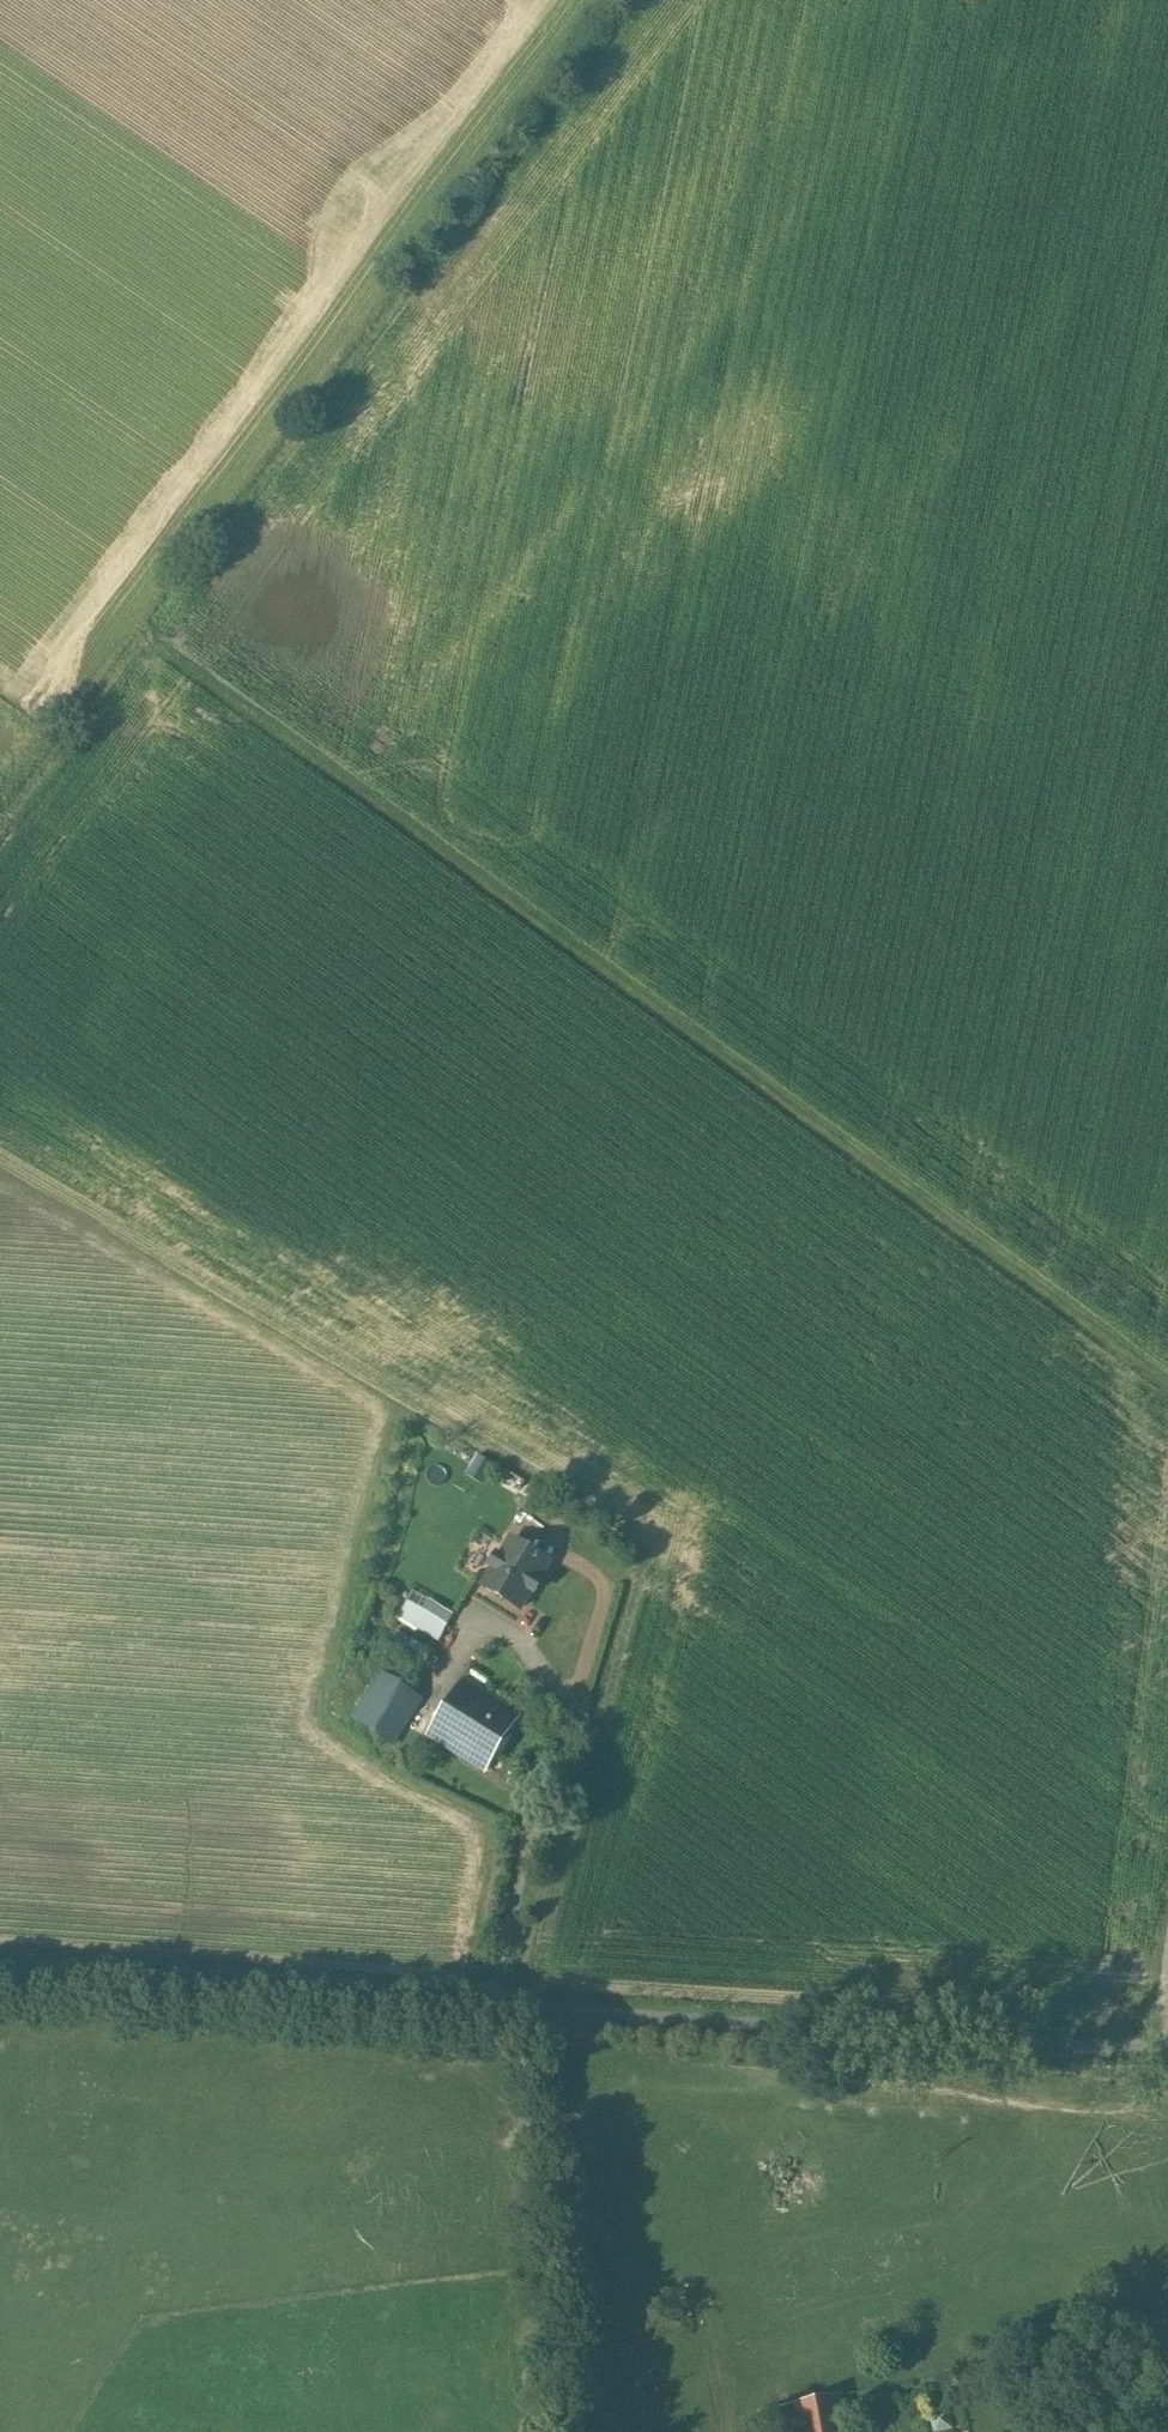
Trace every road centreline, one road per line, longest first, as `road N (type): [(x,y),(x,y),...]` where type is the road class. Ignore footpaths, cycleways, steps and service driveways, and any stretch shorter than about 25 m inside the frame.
road 1 (unclassified): [(1167,2053),(0,1975)]

